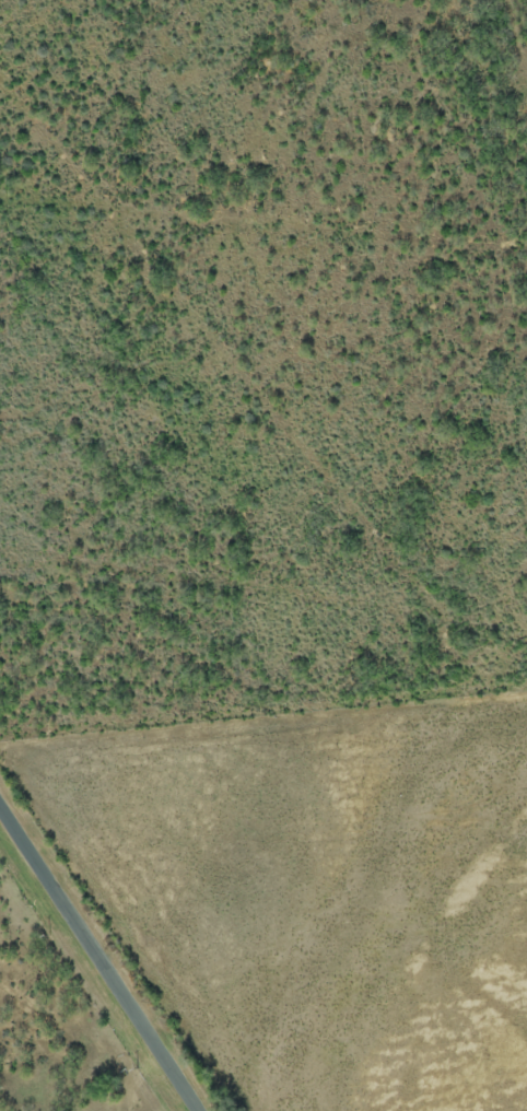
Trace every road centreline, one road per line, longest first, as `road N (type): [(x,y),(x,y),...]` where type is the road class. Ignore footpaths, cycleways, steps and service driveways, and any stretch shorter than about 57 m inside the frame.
road 1 (residential): [(201,1110),(0,813)]

